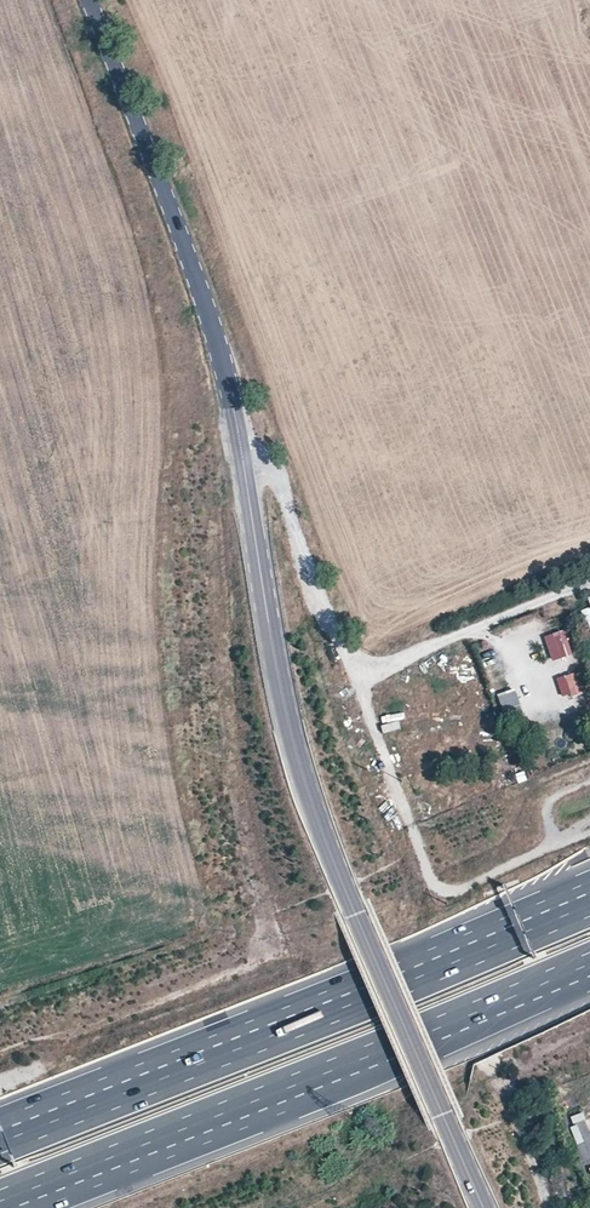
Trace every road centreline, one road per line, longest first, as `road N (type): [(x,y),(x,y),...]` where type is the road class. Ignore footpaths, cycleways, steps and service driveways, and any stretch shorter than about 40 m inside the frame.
road 1 (tertiary): [(356,915),(294,744),(226,357),(88,0)]
road 2 (motorway): [(0,1207),(589,967)]
road 3 (track): [(589,579),(356,676),(266,457),(236,426)]
road 4 (motorway): [(589,898),(215,1052)]
road 5 (tertiary): [(356,915),(484,1207)]
road 6 (motorway): [(215,1052),(0,1143)]
road 7 (motorway): [(215,1052),(0,1125)]

